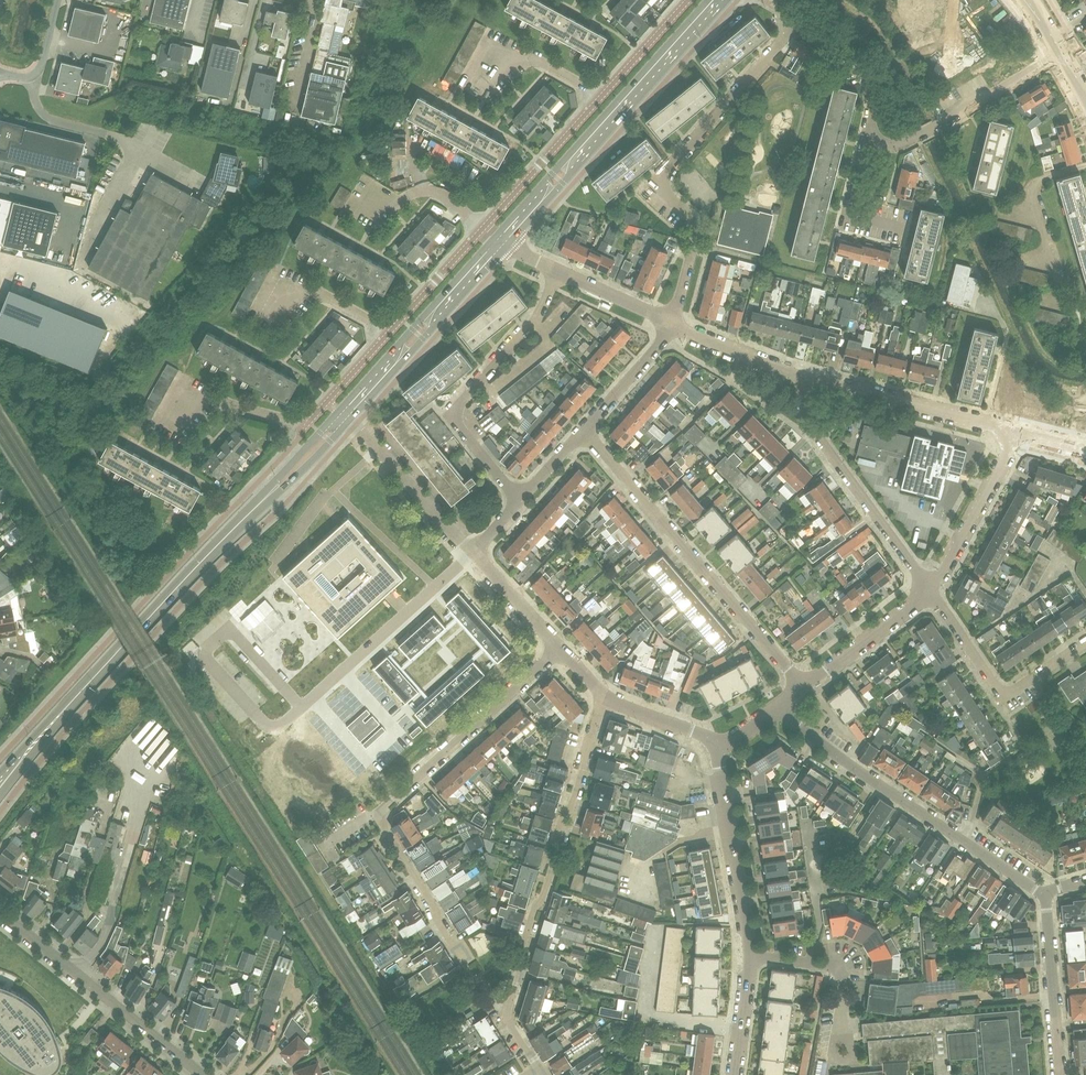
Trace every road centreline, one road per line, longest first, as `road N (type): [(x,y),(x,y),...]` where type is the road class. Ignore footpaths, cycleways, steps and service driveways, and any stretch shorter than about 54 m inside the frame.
road 1 (primary): [(0,782),(345,415)]
road 2 (residential): [(672,323),(697,224),(656,183),(799,19)]
road 3 (residential): [(802,687),(582,429)]
road 4 (residential): [(1045,893),(849,764),(779,705)]
road 5 (primary): [(502,240),(718,0)]
road 6 (residential): [(521,498),(441,407),(494,364),(487,352),(539,310),(559,270)]
road 7 (residential): [(484,227),(688,0)]
road 8 (residential): [(303,427),(484,227)]
road 9 (residential): [(584,764),(519,956),(507,1018)]
road 10 (residential): [(0,912),(204,1074)]
road 11 (residential): [(928,587),(809,422),(808,377)]
road 12 (primary): [(345,415),(502,240)]
road 13 (residential): [(866,139),(902,144),(1068,49)]
road 14 (residential): [(392,798),(561,648)]
road 15 (residential): [(1015,430),(808,377)]
road 16 (residential): [(750,956),(718,745)]
road 17 (residential): [(473,552),(345,415)]
road 18 (residential): [(1061,1074),(1045,893)]
road 19 (residential): [(928,587),(1015,430)]
road 20 (residential): [(466,965),(378,814)]
road 21 (residential): [(802,687),(928,587)]
road 22 (residential): [(866,139),(872,106),(866,72),(840,41),(799,19)]
road 23 (residential): [(808,377),(672,323)]
road 24 (residential): [(582,429),(672,323)]
road 25 (residential): [(902,230),(846,217),(866,139)]
road 26 (residential): [(1004,696),(928,587)]
road 27 (residential): [(561,648),(473,552)]
road 28 (residential): [(672,323),(559,270)]
road 29 (residential): [(718,745),(606,695)]
road 30 (residential): [(735,1074),(750,956)]

